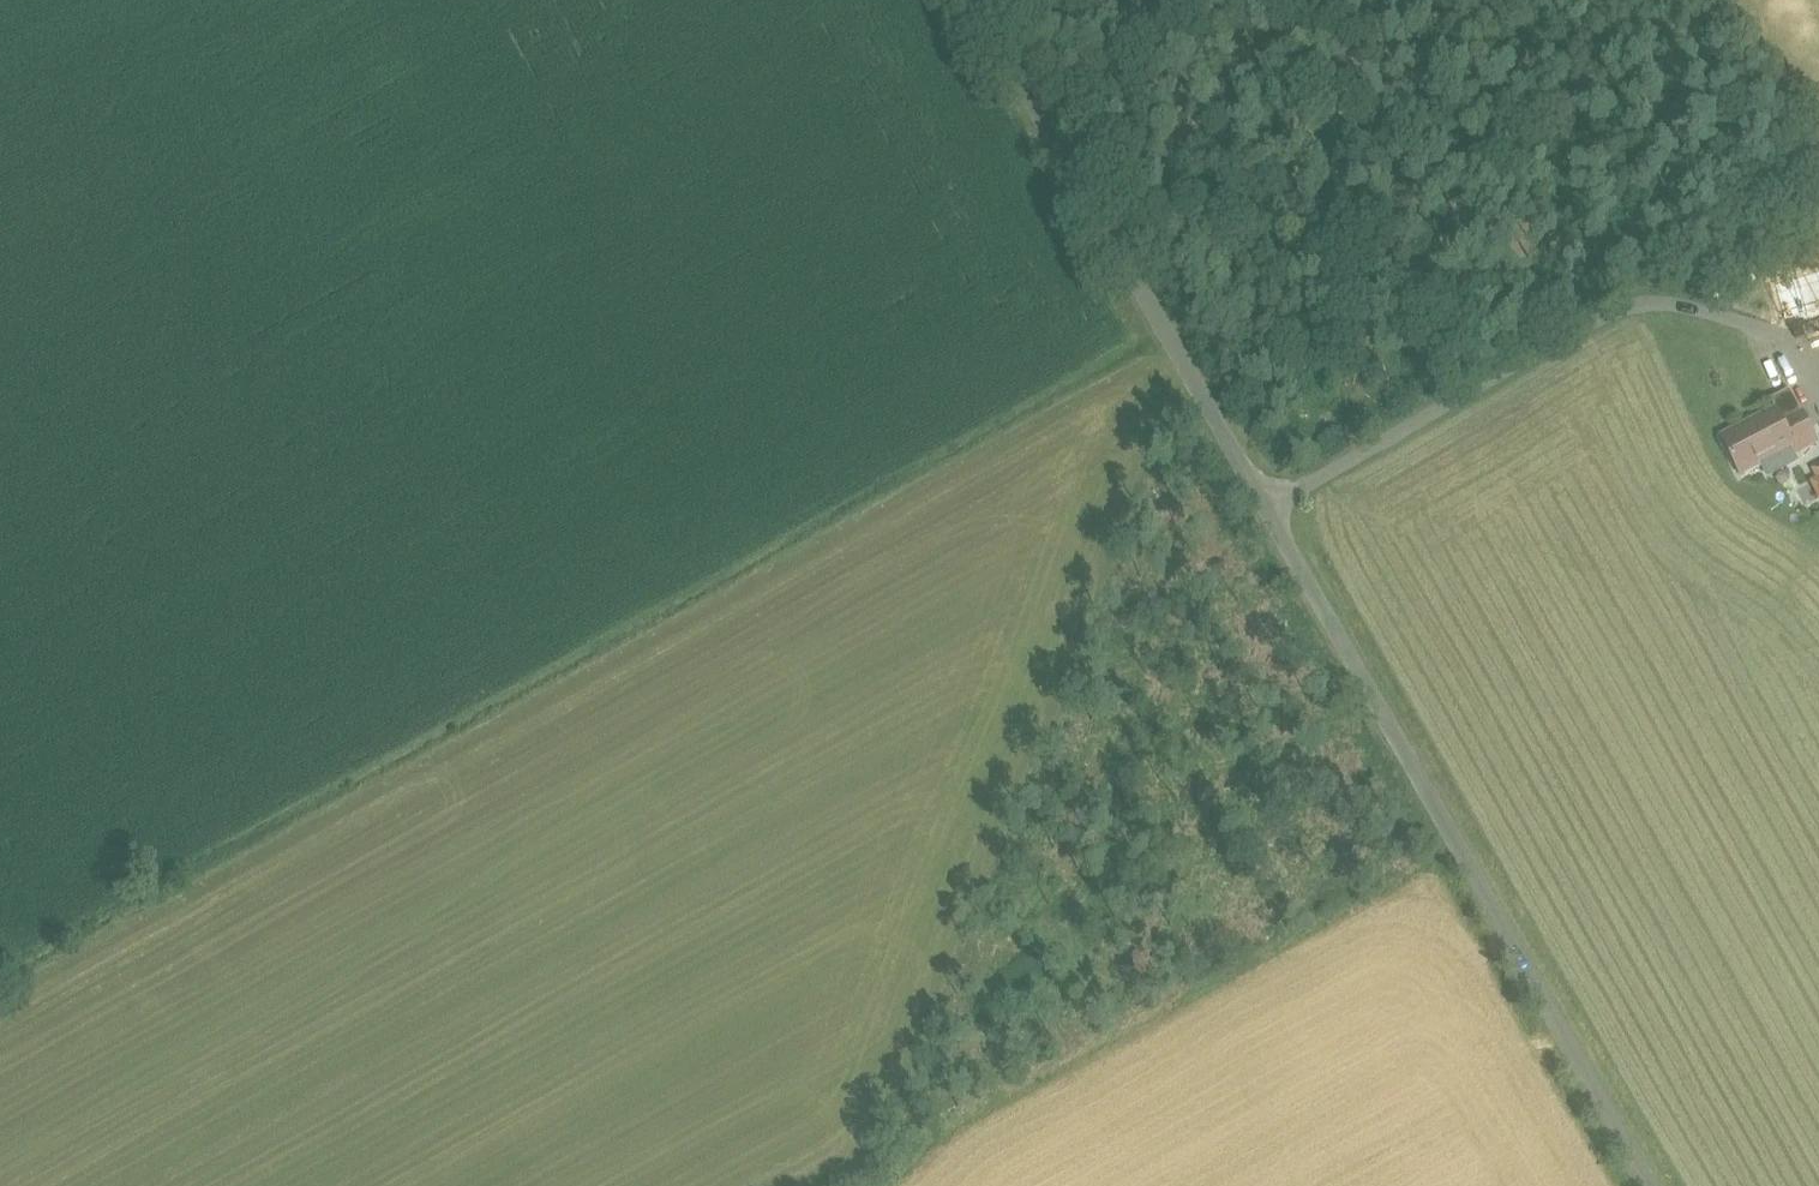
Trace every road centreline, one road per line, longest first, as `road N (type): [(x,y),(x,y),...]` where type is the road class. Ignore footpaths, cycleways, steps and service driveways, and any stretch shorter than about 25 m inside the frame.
road 1 (unclassified): [(1654,1185),(1270,510)]
road 2 (unclassified): [(1270,510),(1623,311),(1661,303),(1798,342)]
road 3 (unclassified): [(1270,510),(981,0)]

